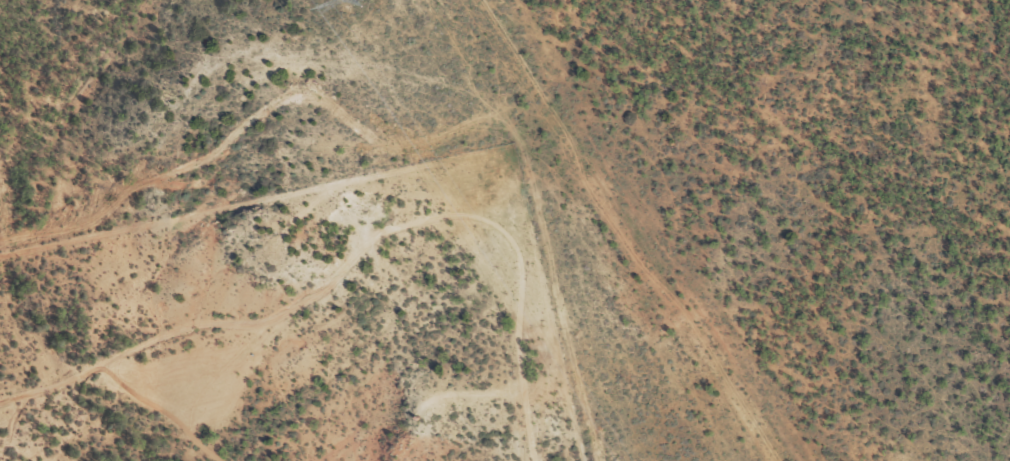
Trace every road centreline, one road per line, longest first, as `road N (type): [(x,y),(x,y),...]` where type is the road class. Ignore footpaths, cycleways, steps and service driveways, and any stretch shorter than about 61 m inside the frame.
road 1 (residential): [(560,460),(516,226),(491,201),(390,226),(129,388),(0,393)]
road 2 (residential): [(821,460),(762,398),(495,0)]

